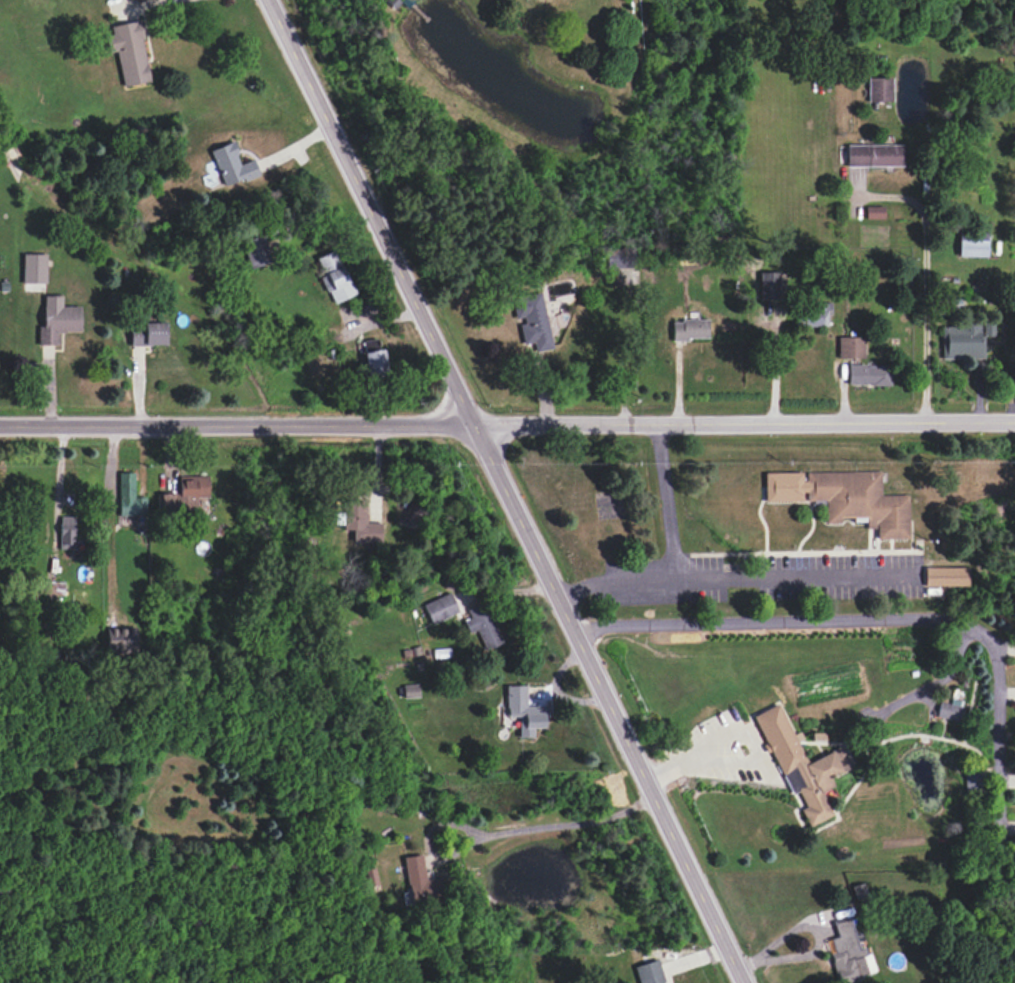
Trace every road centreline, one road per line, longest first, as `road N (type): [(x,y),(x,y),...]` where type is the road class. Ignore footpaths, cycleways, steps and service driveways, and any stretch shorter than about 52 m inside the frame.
road 1 (tertiary): [(743,982),(268,0)]
road 2 (residential): [(0,425),(1014,420)]

